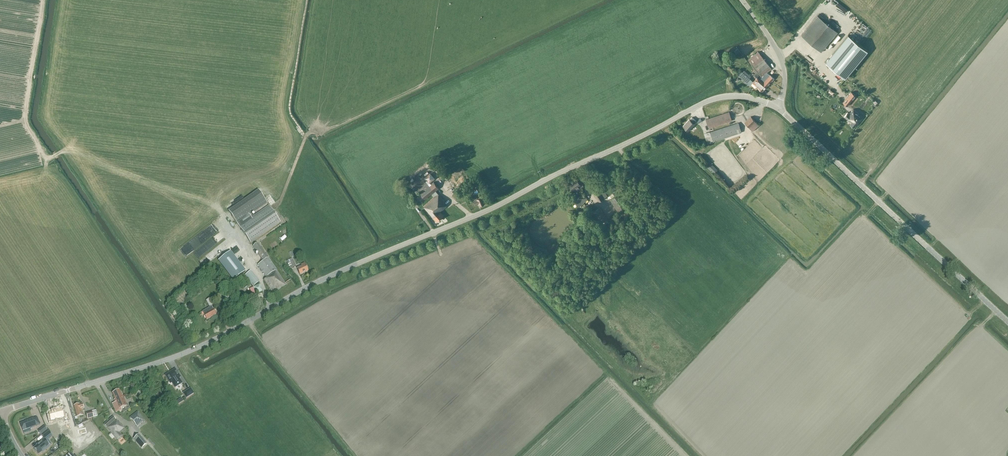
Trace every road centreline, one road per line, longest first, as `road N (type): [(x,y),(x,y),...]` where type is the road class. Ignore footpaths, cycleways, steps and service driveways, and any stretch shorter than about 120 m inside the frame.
road 1 (unclassified): [(0,411),(188,352),(321,280),(489,210),(710,100),(744,96),(778,108)]
road 2 (unclassified): [(1007,322),(778,108)]
road 3 (unclassified): [(778,108),(783,63),(742,0)]

